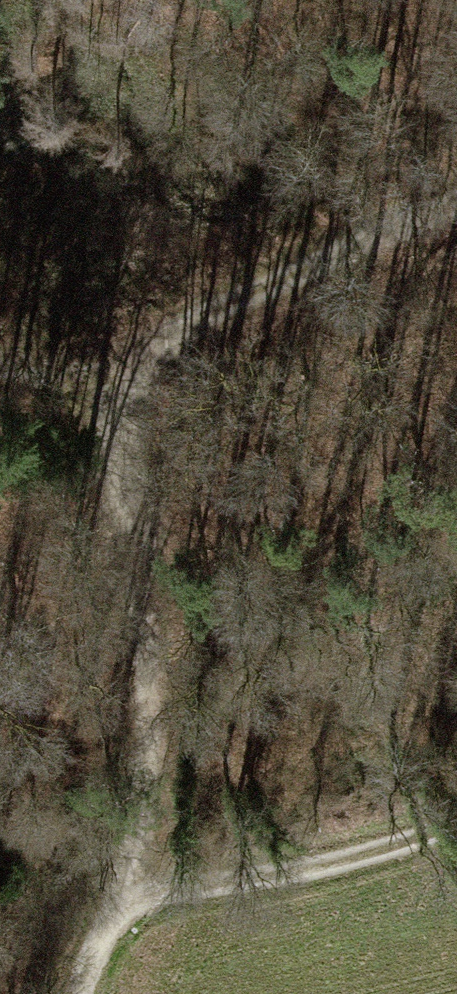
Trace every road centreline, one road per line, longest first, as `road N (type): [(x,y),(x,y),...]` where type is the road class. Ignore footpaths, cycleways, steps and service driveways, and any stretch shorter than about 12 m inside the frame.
road 1 (track): [(76,993),(121,885),(149,693),(129,371),(261,283),(456,201)]
road 2 (track): [(121,885),(368,861),(456,818)]
road 3 (track): [(129,371),(0,379)]

